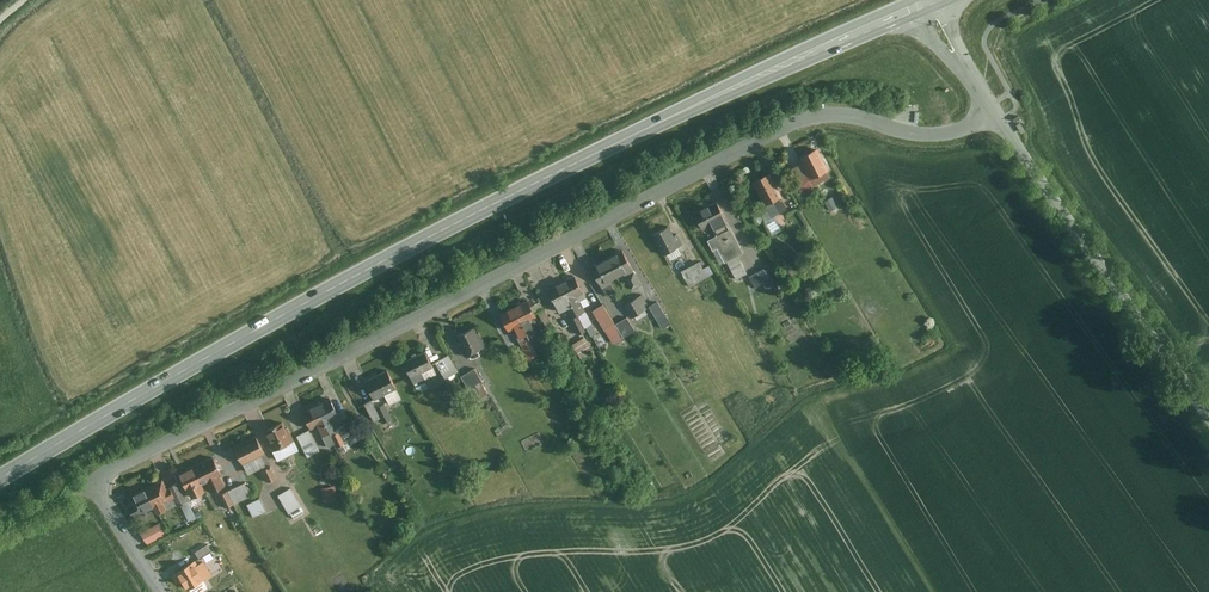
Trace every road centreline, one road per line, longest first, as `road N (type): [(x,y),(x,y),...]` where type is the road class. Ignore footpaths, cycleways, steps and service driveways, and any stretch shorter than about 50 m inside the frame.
road 1 (residential): [(161,591),(93,481),(808,118),(852,118),(926,135),(996,113)]
road 2 (secondary): [(0,480),(424,239),(924,2)]
road 3 (tertiary): [(996,113),(1208,433)]
road 4 (tertiary): [(924,2),(996,113)]

